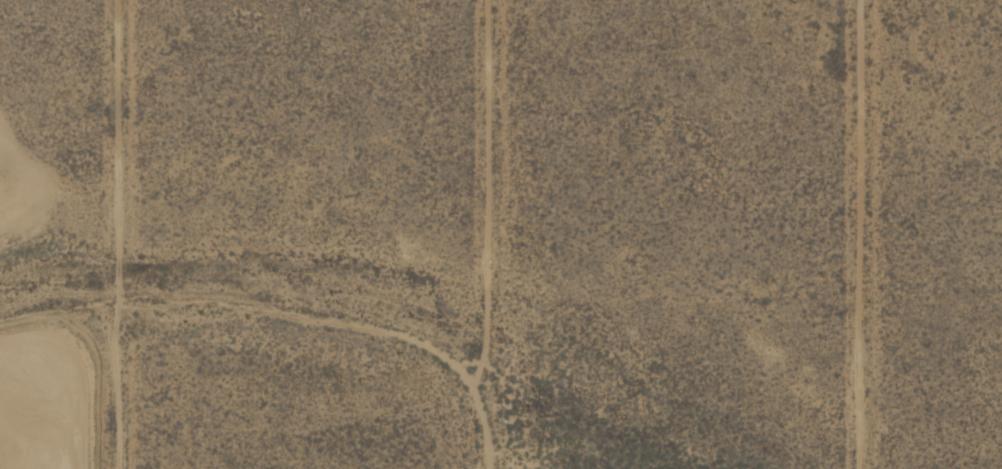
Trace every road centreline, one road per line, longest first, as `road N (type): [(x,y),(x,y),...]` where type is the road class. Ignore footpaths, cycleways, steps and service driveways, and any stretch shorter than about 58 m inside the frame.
road 1 (track): [(864,0),(865,468)]
road 2 (track): [(498,468),(498,0)]

